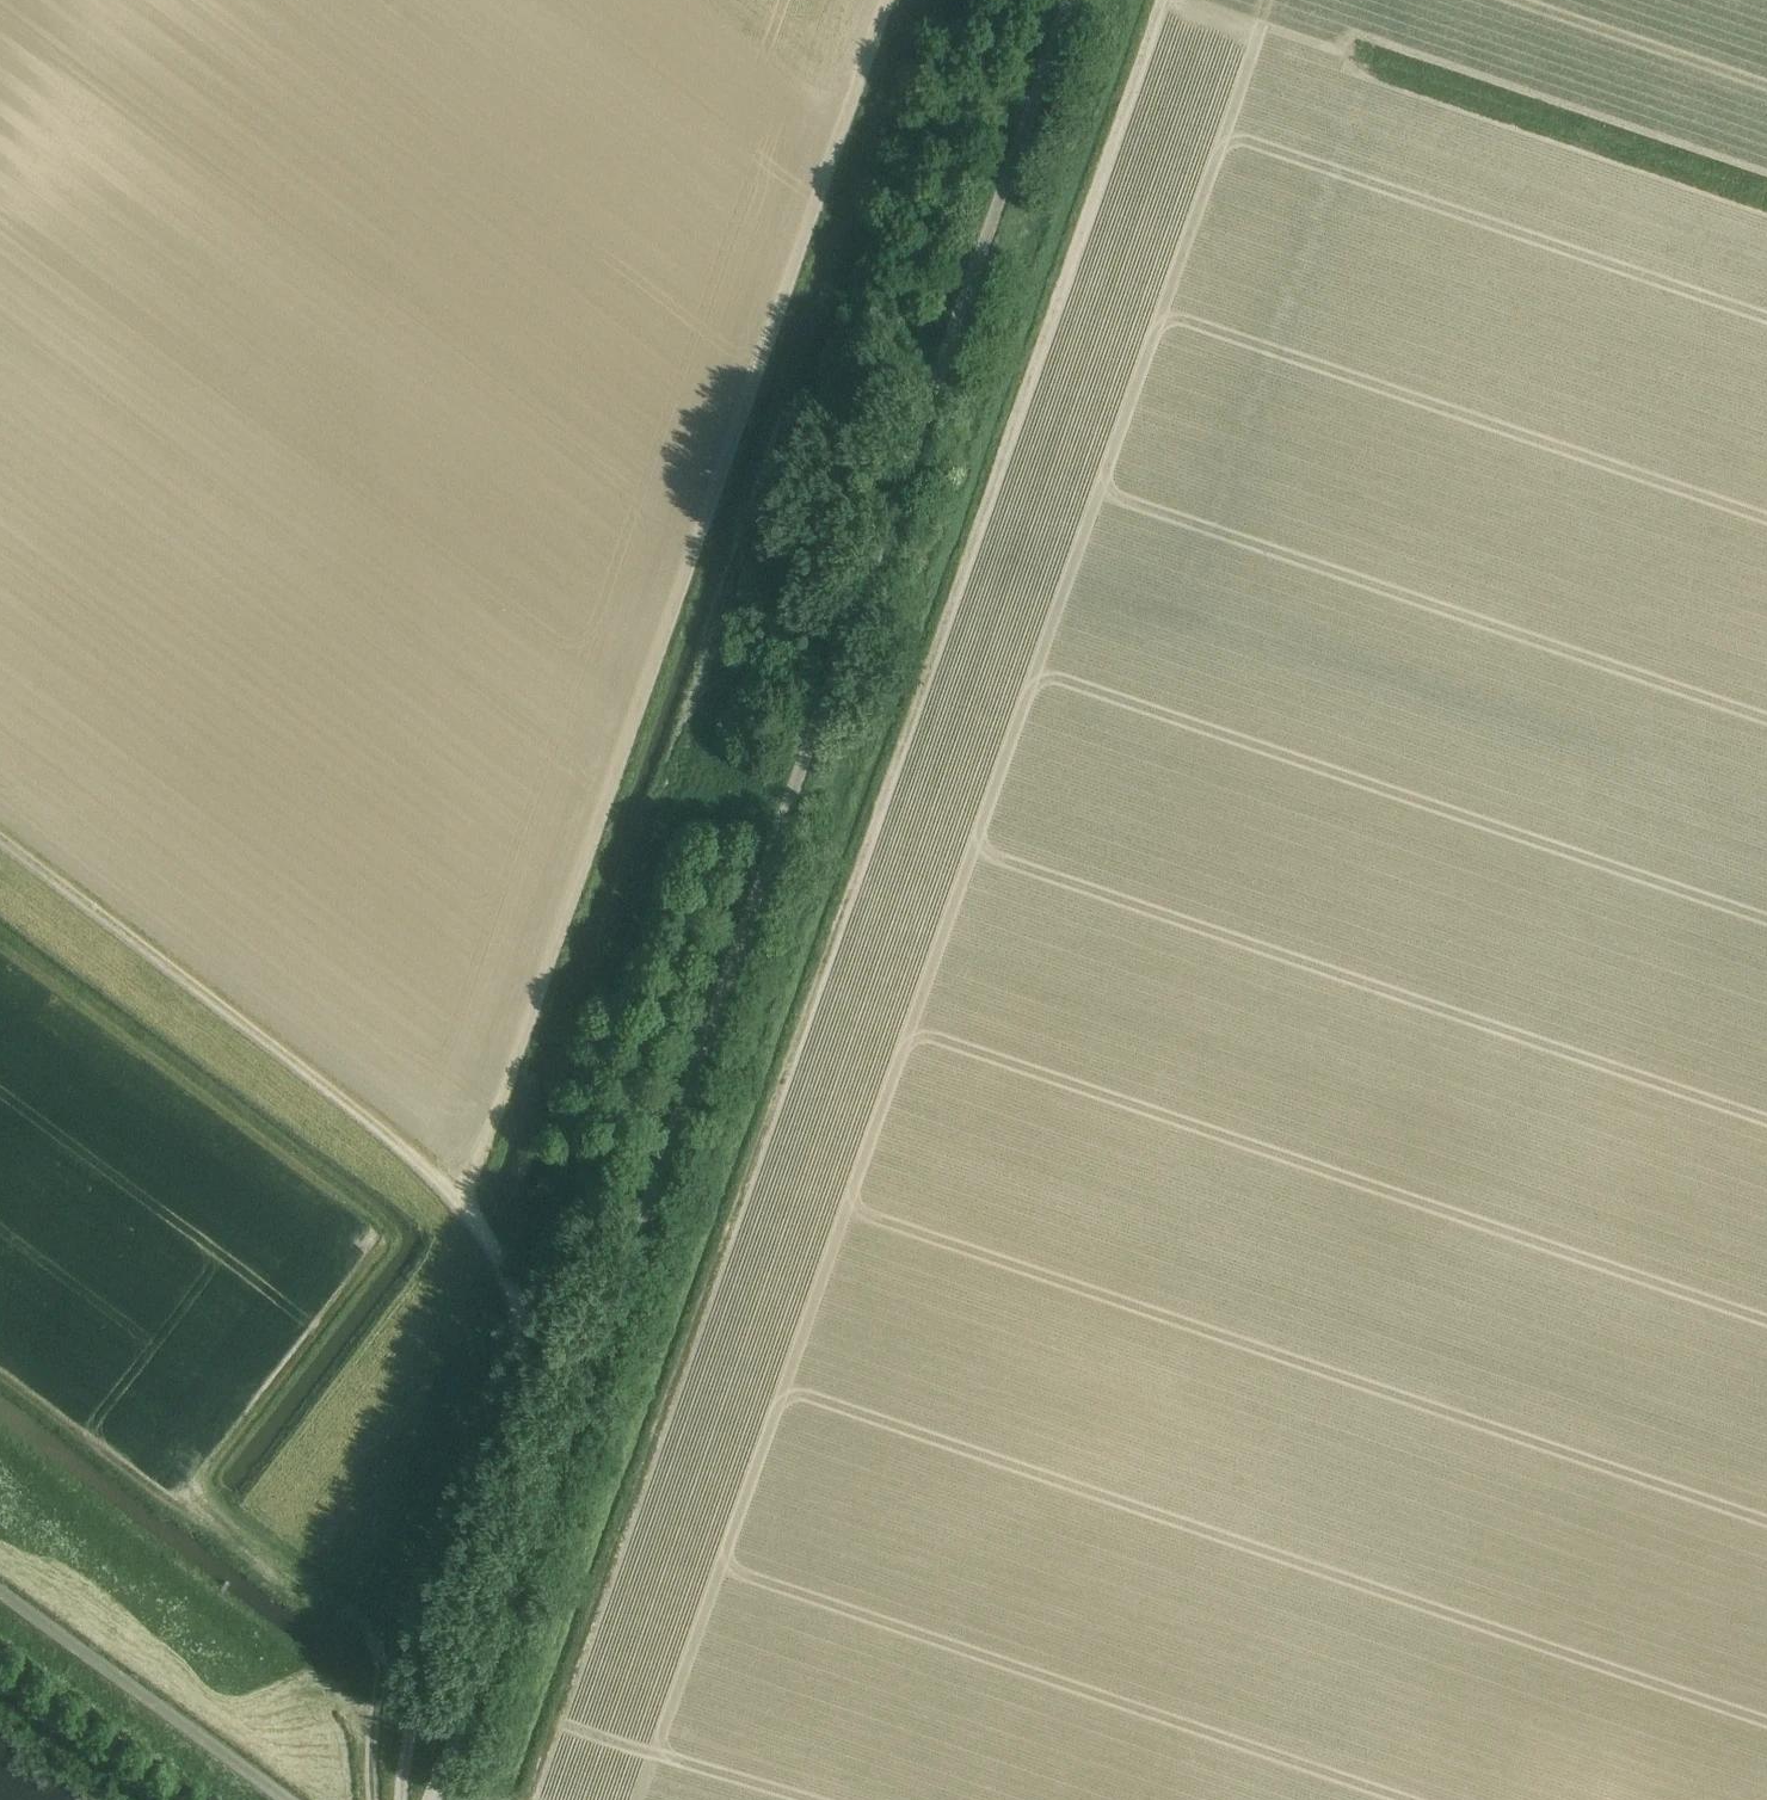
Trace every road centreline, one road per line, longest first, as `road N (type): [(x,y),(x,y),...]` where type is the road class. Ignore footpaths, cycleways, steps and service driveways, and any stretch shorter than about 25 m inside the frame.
road 1 (unclassified): [(433,1799),(1066,0)]
road 2 (unclassified): [(288,1799),(0,1588)]

